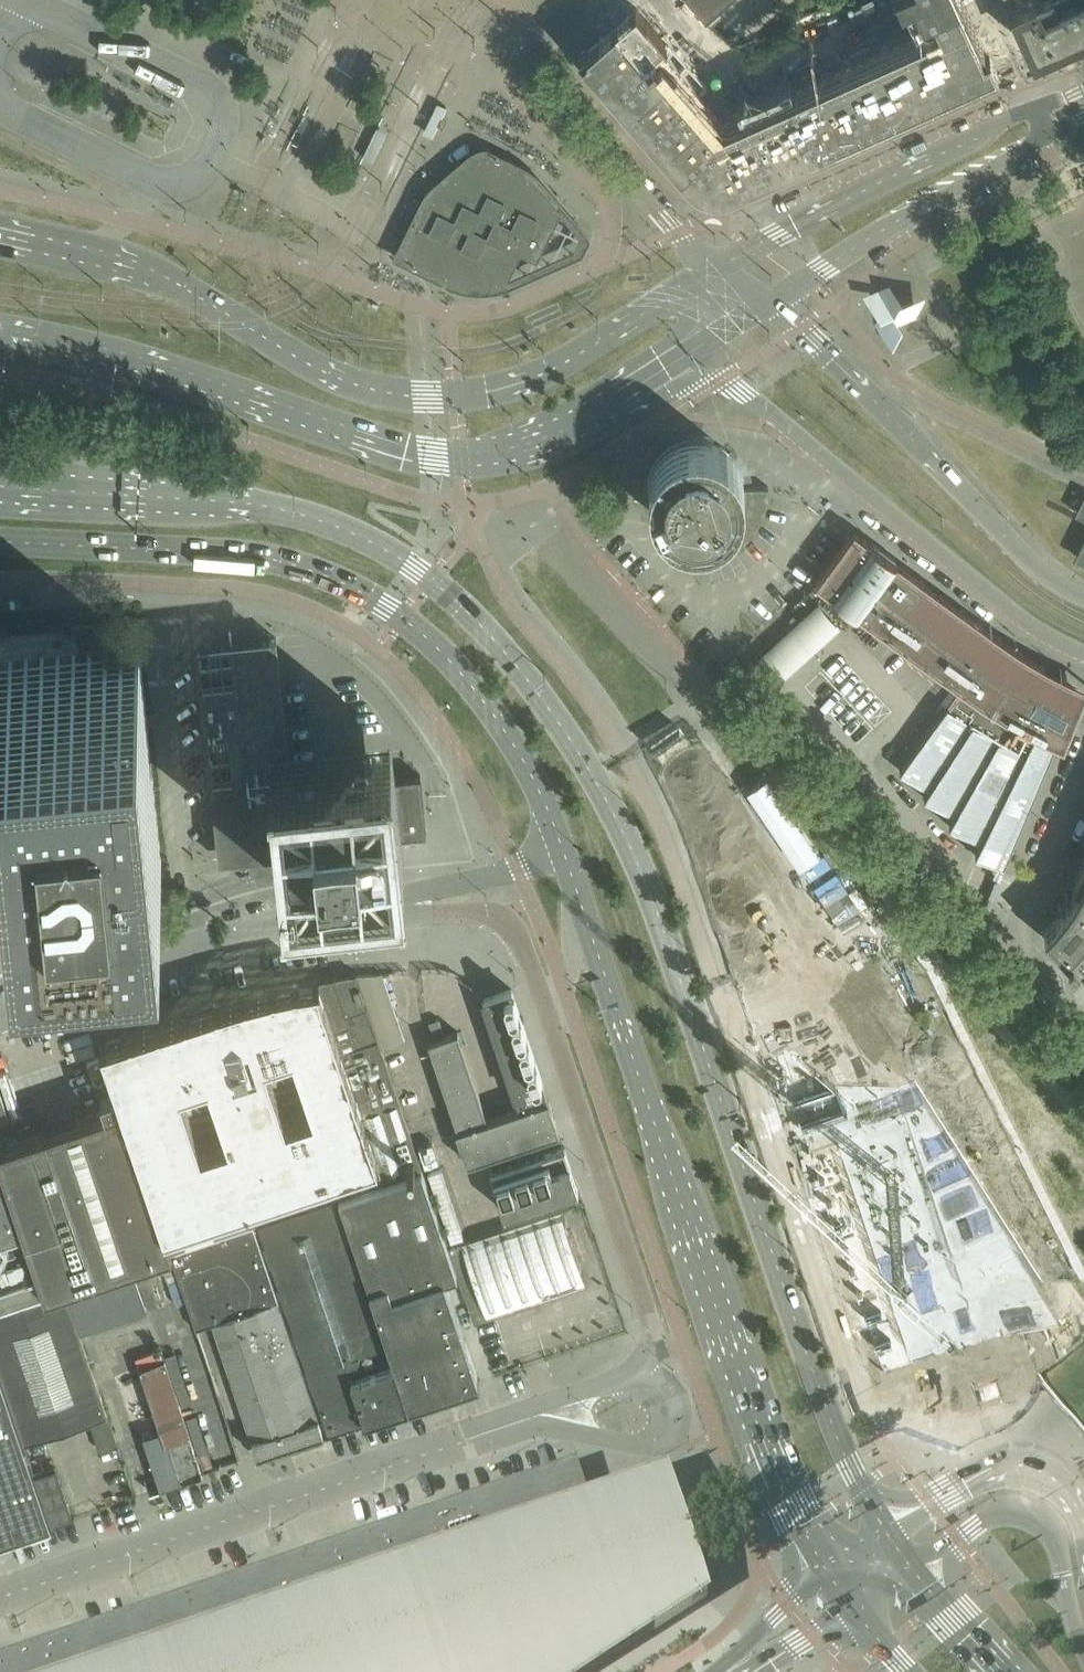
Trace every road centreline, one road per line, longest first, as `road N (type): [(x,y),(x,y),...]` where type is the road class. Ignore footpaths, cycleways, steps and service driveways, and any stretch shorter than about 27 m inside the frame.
road 1 (secondary): [(883,1532),(845,1461),(645,887),(604,800),(530,685),(431,581),(328,527),(241,509),(0,487)]
road 2 (tertiary): [(726,262),(533,382),(473,397),(409,398),(315,369),(177,285),(0,234)]
road 3 (secondary): [(562,853),(718,1320),(778,1481),(823,1568)]
road 4 (secondary): [(0,542),(266,561),(309,571),(367,601),(424,639),(478,697),(538,793),(562,853)]
road 5 (tertiary): [(0,331),(90,351),(440,460),(543,443),(661,376)]
road 6 (unclassified): [(361,913),(495,913),(522,938),(657,1338),(638,1370)]
road 7 (unclassified): [(0,1600),(519,1424)]
road 8 (tertiary): [(661,376),(741,392),(1043,633),(1083,655)]
road 9 (tertiary): [(1083,596),(1046,572),(780,307)]
road 10 (residential): [(726,262),(684,234),(559,91),(551,42),(591,0)]
road 11 (tertiary): [(1042,123),(726,262)]
road 12 (tertiary): [(780,307),(1042,123)]
road 13 (residential): [(907,1566),(997,1514),(1030,1516),(1053,1538),(1083,1656)]
road 14 (residential): [(1083,1024),(1015,948),(1083,783)]
road 15 (unclassified): [(519,1424),(640,1454),(664,1445),(678,1398),(638,1370)]
road 16 (residential): [(1083,1522),(1077,1500),(1051,1477),(1002,1463),(883,1532)]
road 17 (unclassified): [(0,1017),(201,949)]
road 18 (unclassified): [(562,853),(361,913)]
road 19 (unclassified): [(361,913),(201,949)]
road 20 (unclassified): [(823,1568),(725,1671)]
road 21 (secondary): [(998,1671),(907,1566)]
road 22 (tertiary): [(661,376),(780,307)]
road 23 (unclassified): [(731,1671),(850,1608)]
road 24 (residential): [(1042,123),(992,0)]
road 25 (unclassified): [(638,1370),(552,1401),(519,1424)]

